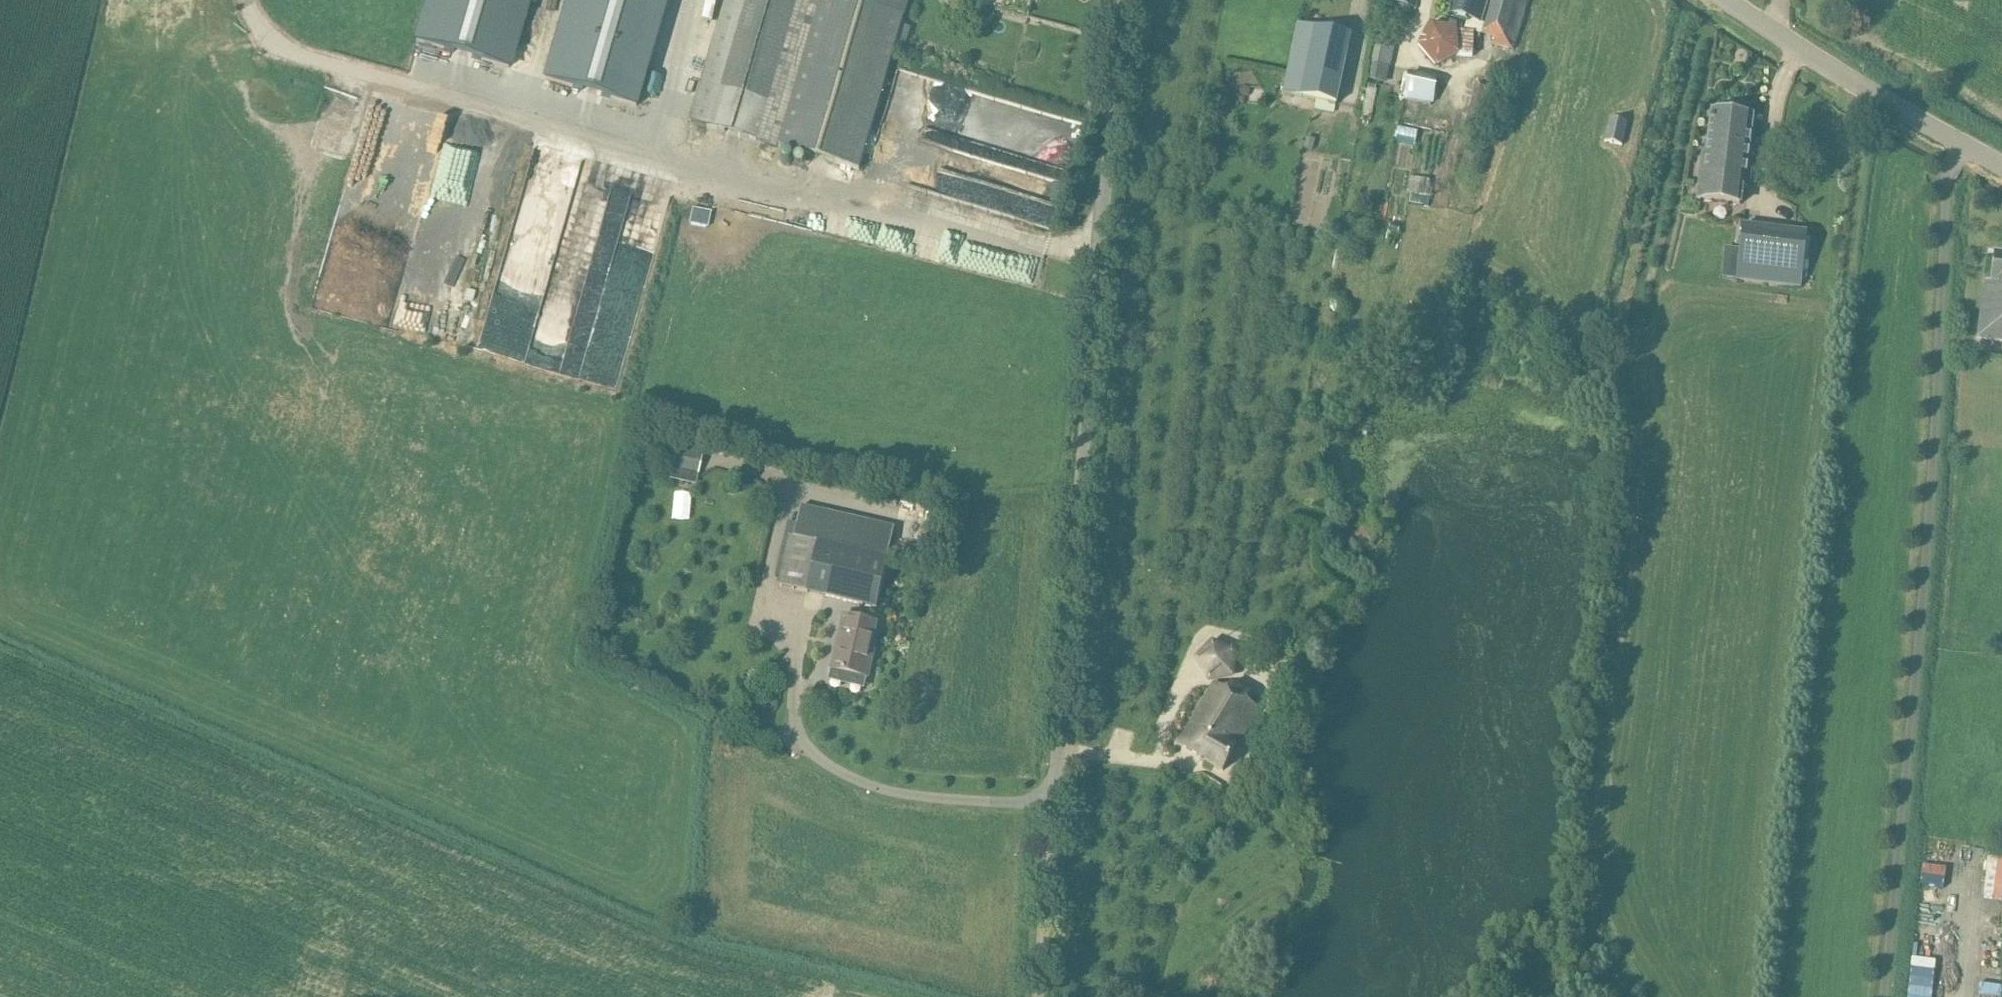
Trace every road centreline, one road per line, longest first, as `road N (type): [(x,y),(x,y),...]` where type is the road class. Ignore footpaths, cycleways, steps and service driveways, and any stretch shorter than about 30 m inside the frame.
road 1 (unclassified): [(1039,996),(1129,0)]
road 2 (unclassified): [(2001,169),(1726,0)]
road 3 (track): [(354,72),(278,43),(250,0)]

